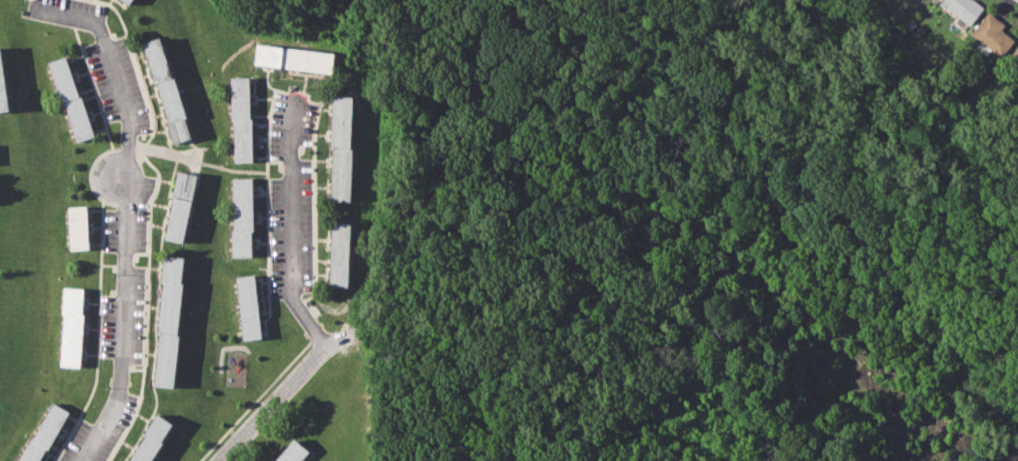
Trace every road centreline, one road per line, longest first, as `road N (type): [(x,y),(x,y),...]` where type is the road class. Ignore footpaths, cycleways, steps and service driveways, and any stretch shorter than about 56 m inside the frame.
road 1 (residential): [(127,177),(121,385),(81,460)]
road 2 (residential): [(297,99),(291,288),(323,350)]
road 3 (residential): [(35,10),(97,28),(127,117),(127,177)]
road 4 (residential): [(323,350),(223,460)]

